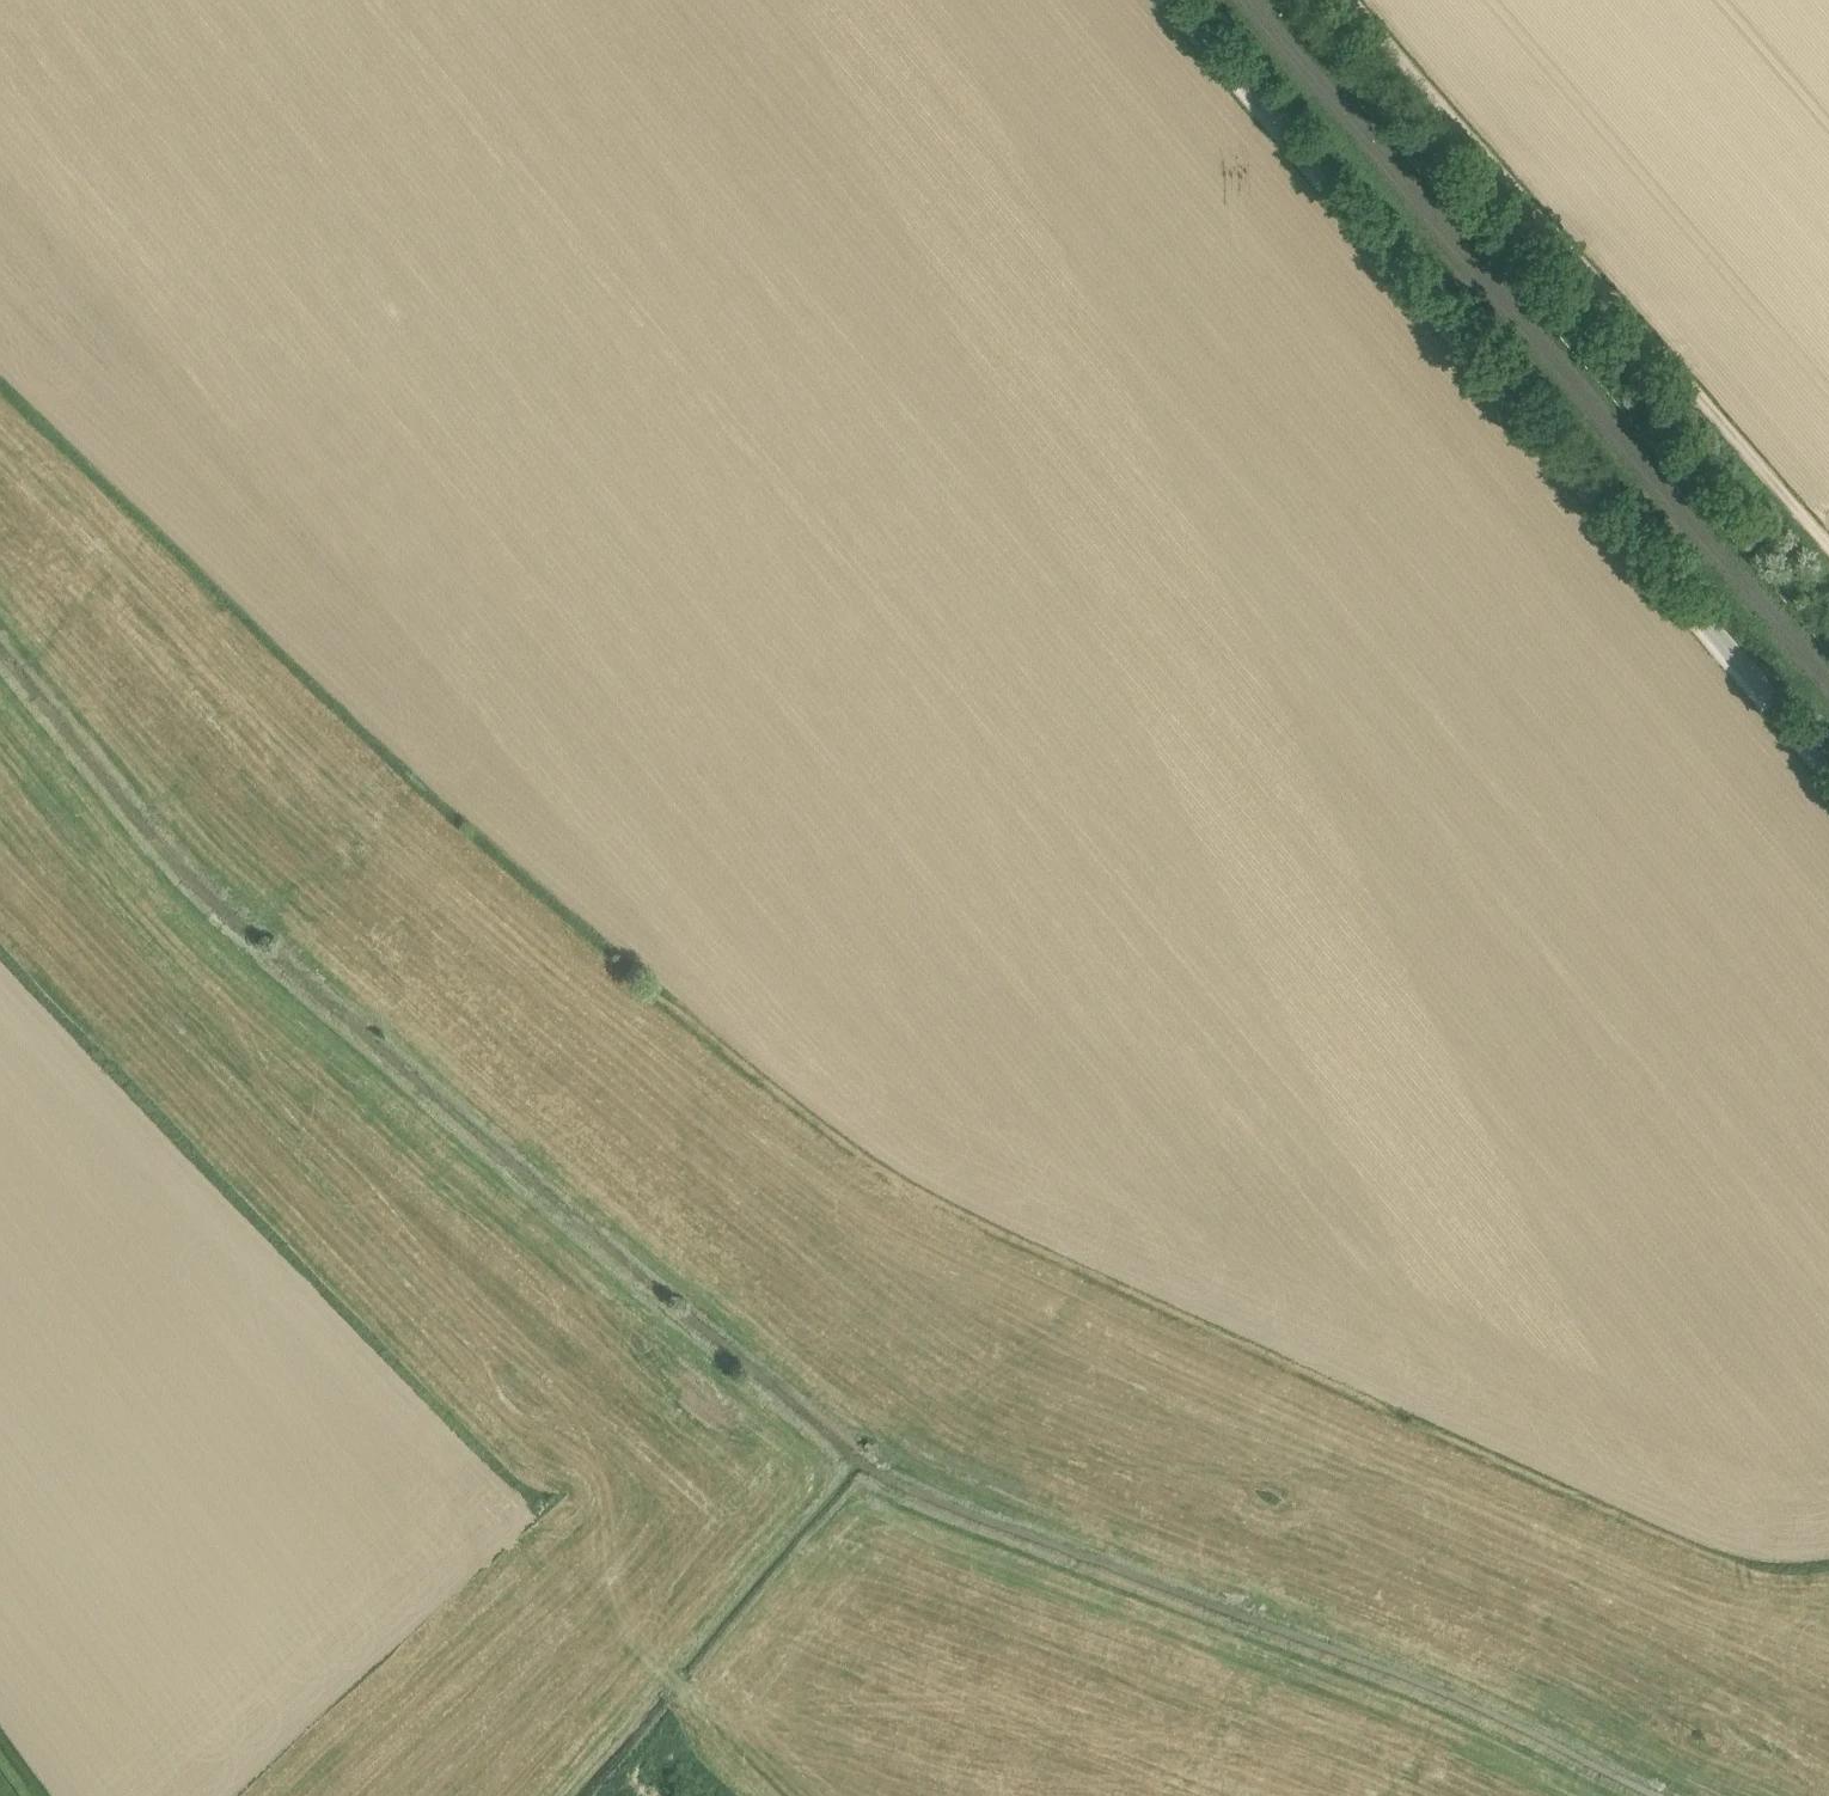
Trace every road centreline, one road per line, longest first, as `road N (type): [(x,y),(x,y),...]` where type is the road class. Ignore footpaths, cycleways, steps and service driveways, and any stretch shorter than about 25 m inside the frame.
road 1 (unclassified): [(1828,777),(1168,0)]
road 2 (track): [(1828,548),(1345,0)]

